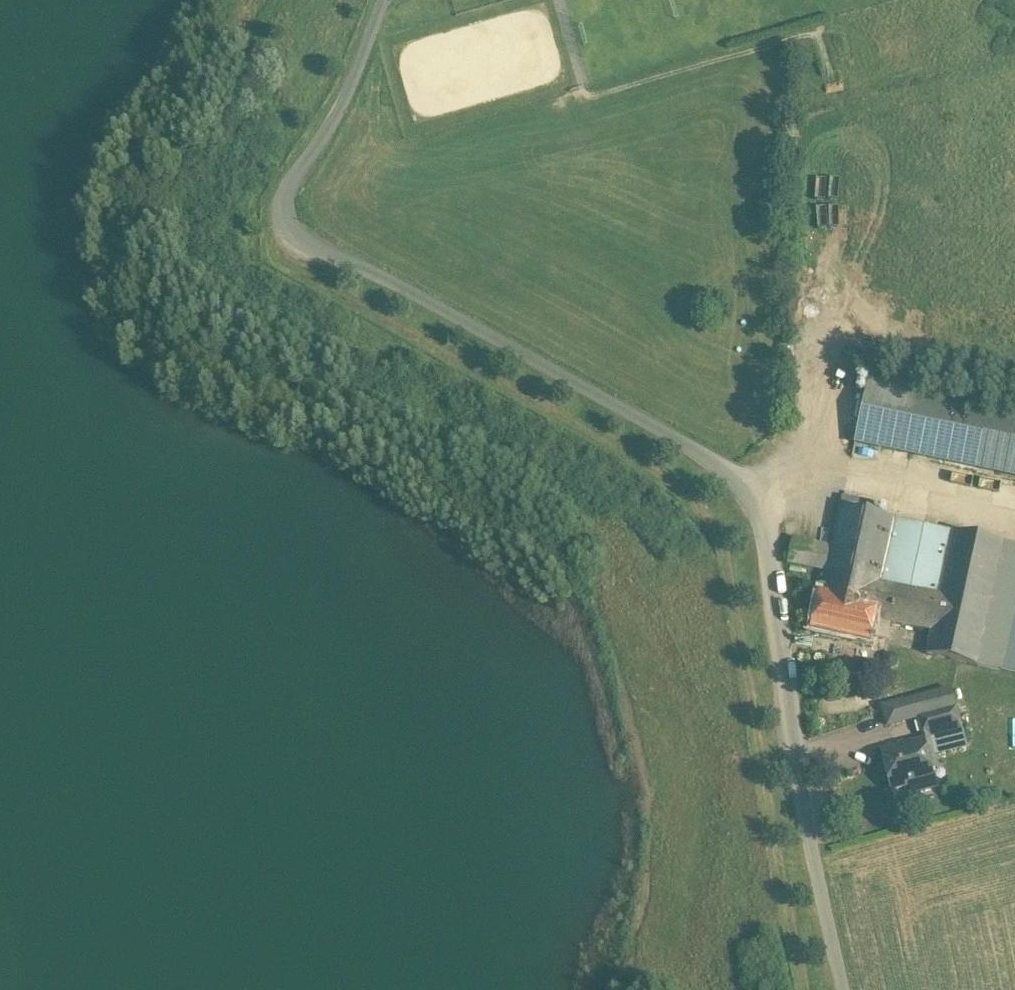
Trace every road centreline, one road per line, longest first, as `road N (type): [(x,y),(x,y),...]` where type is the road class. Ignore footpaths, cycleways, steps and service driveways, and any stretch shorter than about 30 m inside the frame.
road 1 (track): [(844,989),(795,750),(769,558),(751,496),(696,450),(324,251),(298,236),(291,220),(293,181),(358,73),(386,0)]
road 2 (track): [(753,501),(837,476),(1014,507)]

